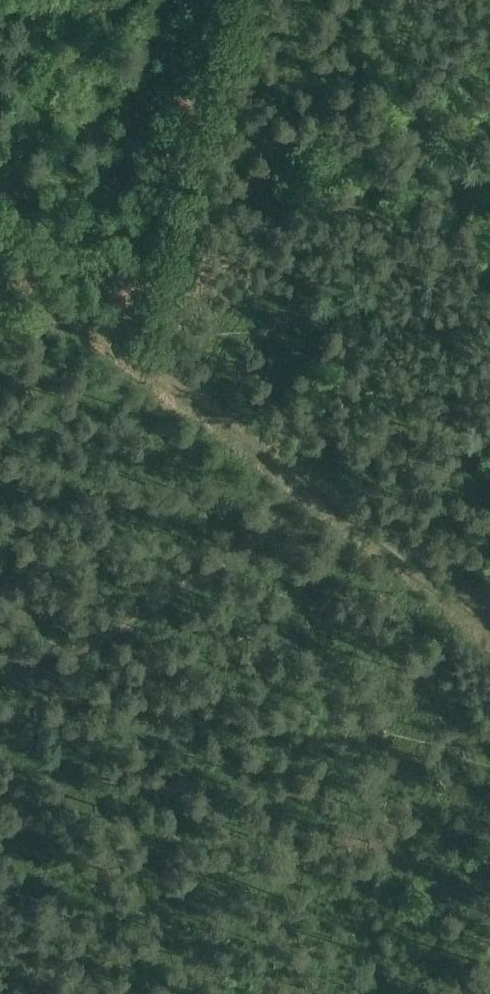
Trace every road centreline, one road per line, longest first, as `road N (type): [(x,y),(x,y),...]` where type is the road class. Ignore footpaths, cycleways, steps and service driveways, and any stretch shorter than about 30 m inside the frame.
road 1 (track): [(489,630),(134,349)]
road 2 (track): [(0,673),(86,648),(237,556),(315,495)]
road 3 (track): [(134,349),(0,252)]

